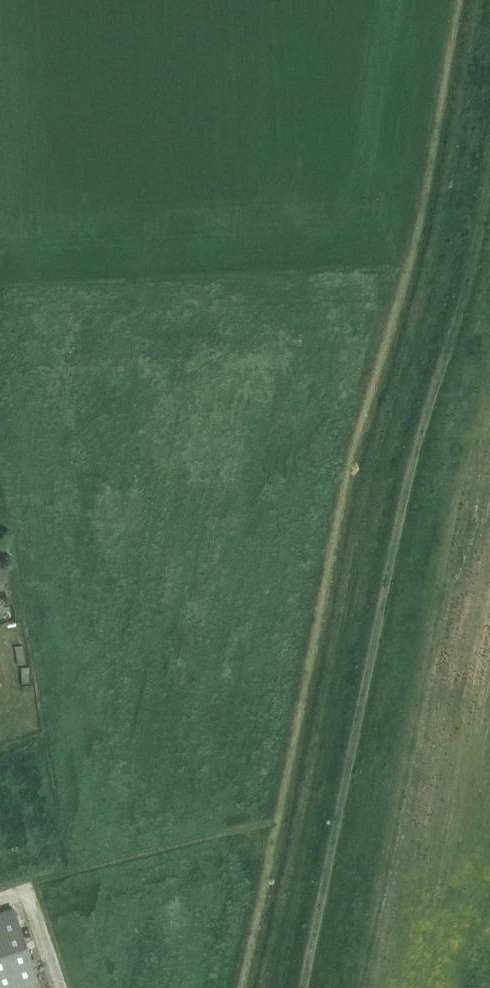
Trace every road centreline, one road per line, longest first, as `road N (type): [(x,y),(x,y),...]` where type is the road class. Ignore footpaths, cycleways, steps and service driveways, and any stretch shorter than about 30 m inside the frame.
road 1 (track): [(305,987),(415,449),(489,183)]

